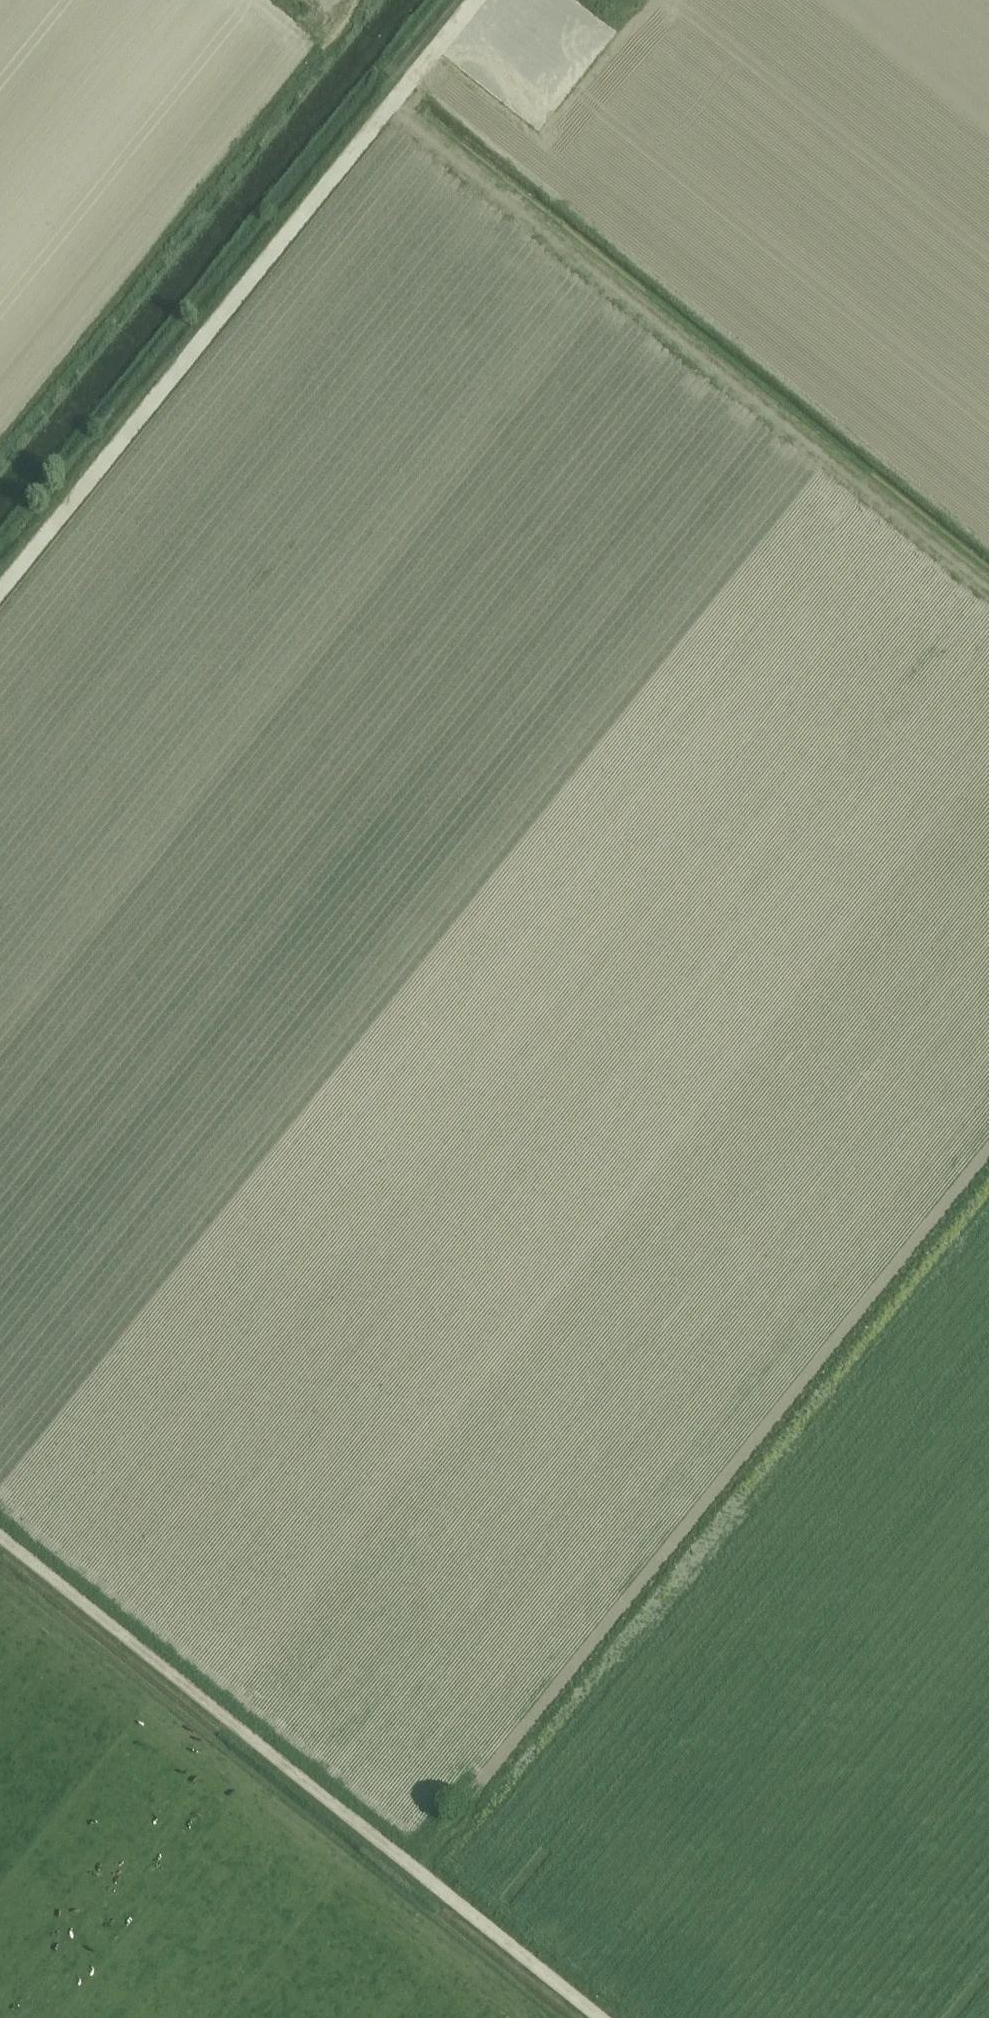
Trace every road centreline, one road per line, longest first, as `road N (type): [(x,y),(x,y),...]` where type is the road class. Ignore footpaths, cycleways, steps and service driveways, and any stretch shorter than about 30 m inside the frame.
road 1 (track): [(0,1536),(588,2017)]

